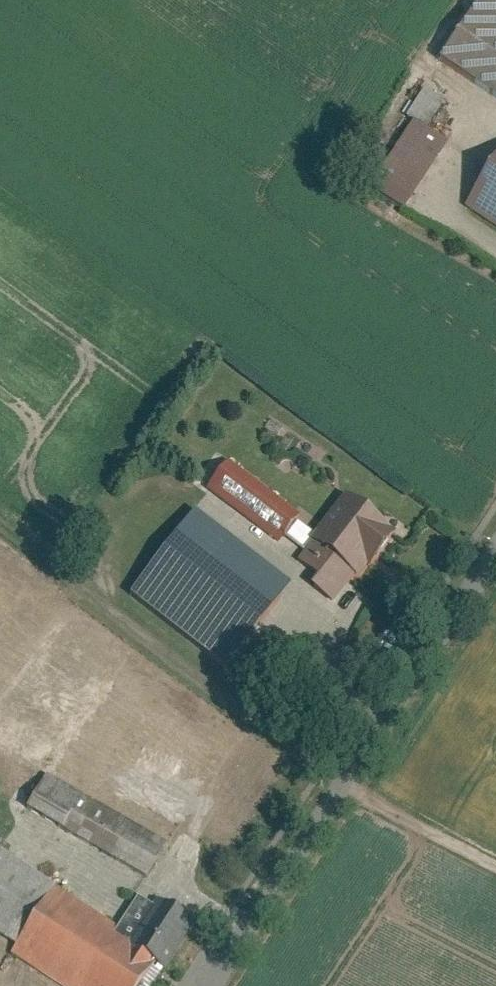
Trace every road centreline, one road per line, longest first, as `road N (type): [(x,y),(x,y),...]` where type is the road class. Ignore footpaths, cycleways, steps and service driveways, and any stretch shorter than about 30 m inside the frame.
road 1 (unclassified): [(495,542),(211,985)]
road 2 (track): [(495,871),(340,788)]

